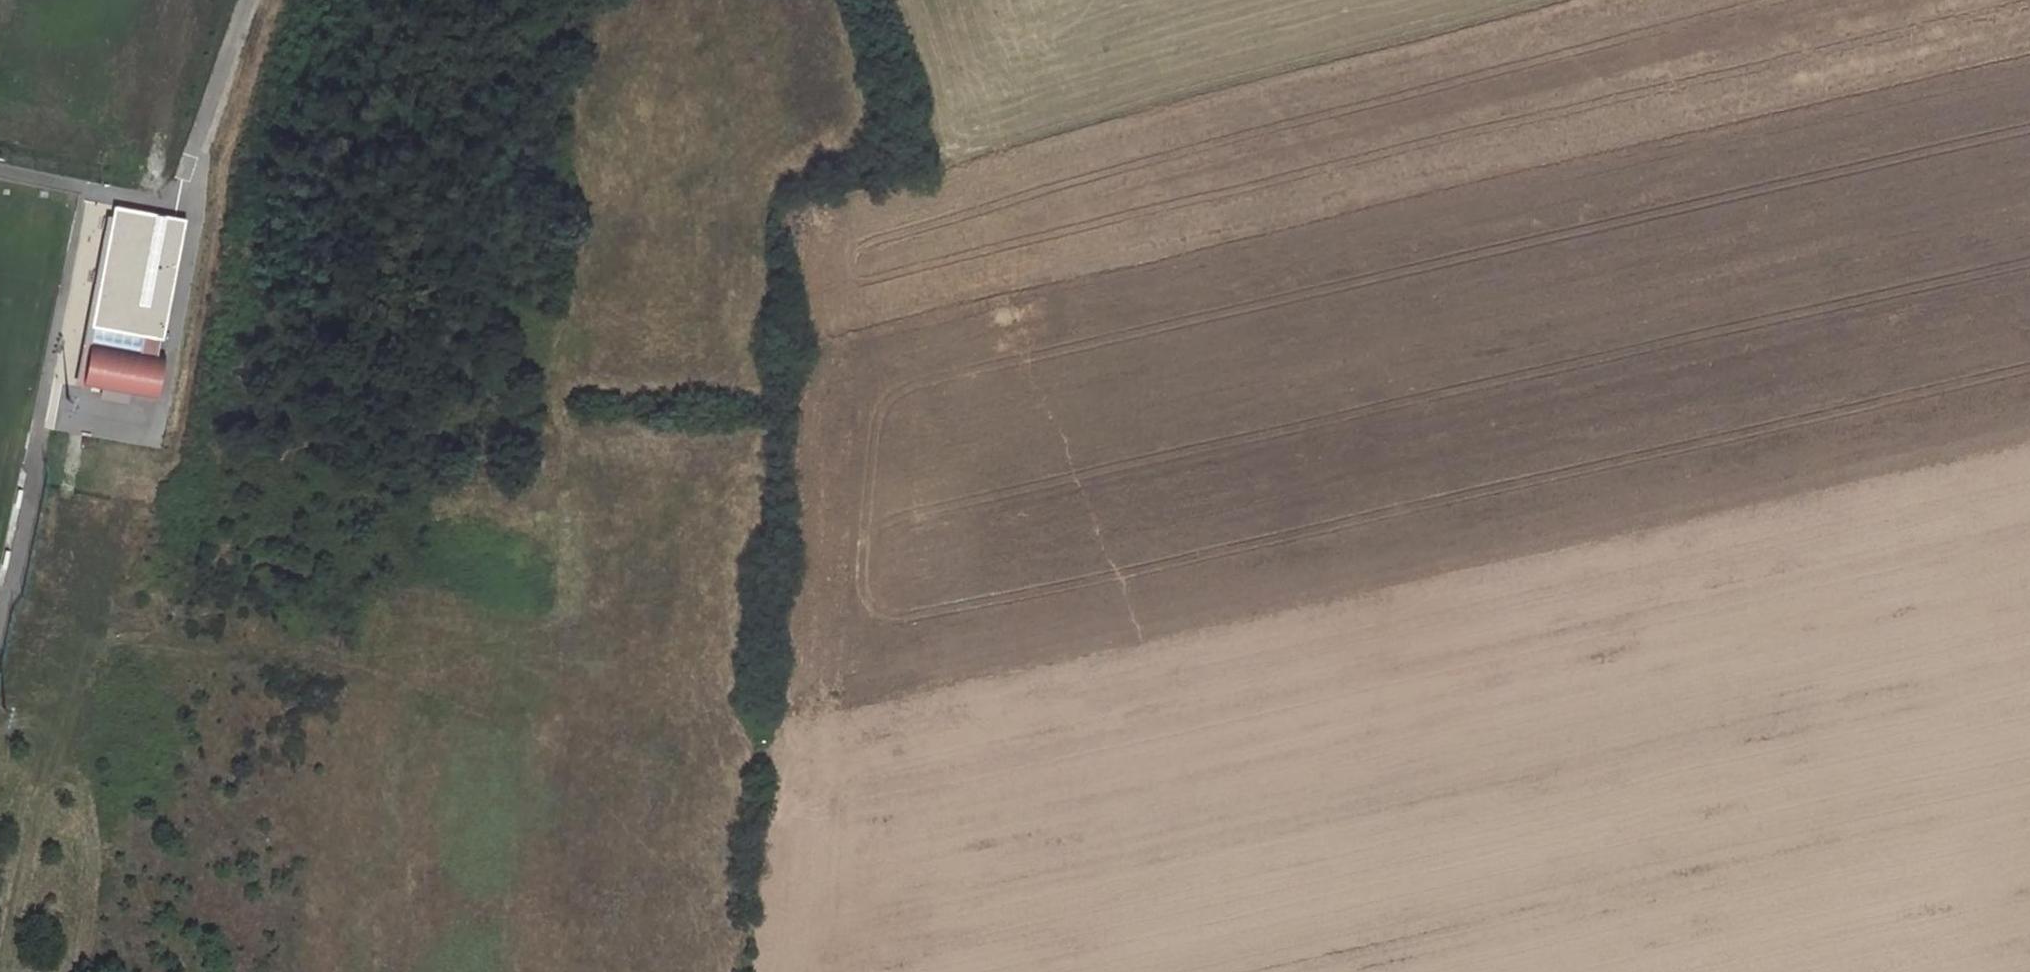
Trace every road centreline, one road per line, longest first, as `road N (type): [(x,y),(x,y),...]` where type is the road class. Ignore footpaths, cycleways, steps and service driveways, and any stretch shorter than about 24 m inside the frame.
road 1 (track): [(1,971),(71,679),(174,426),(228,141),(281,0)]
road 2 (track): [(247,0),(177,209)]

